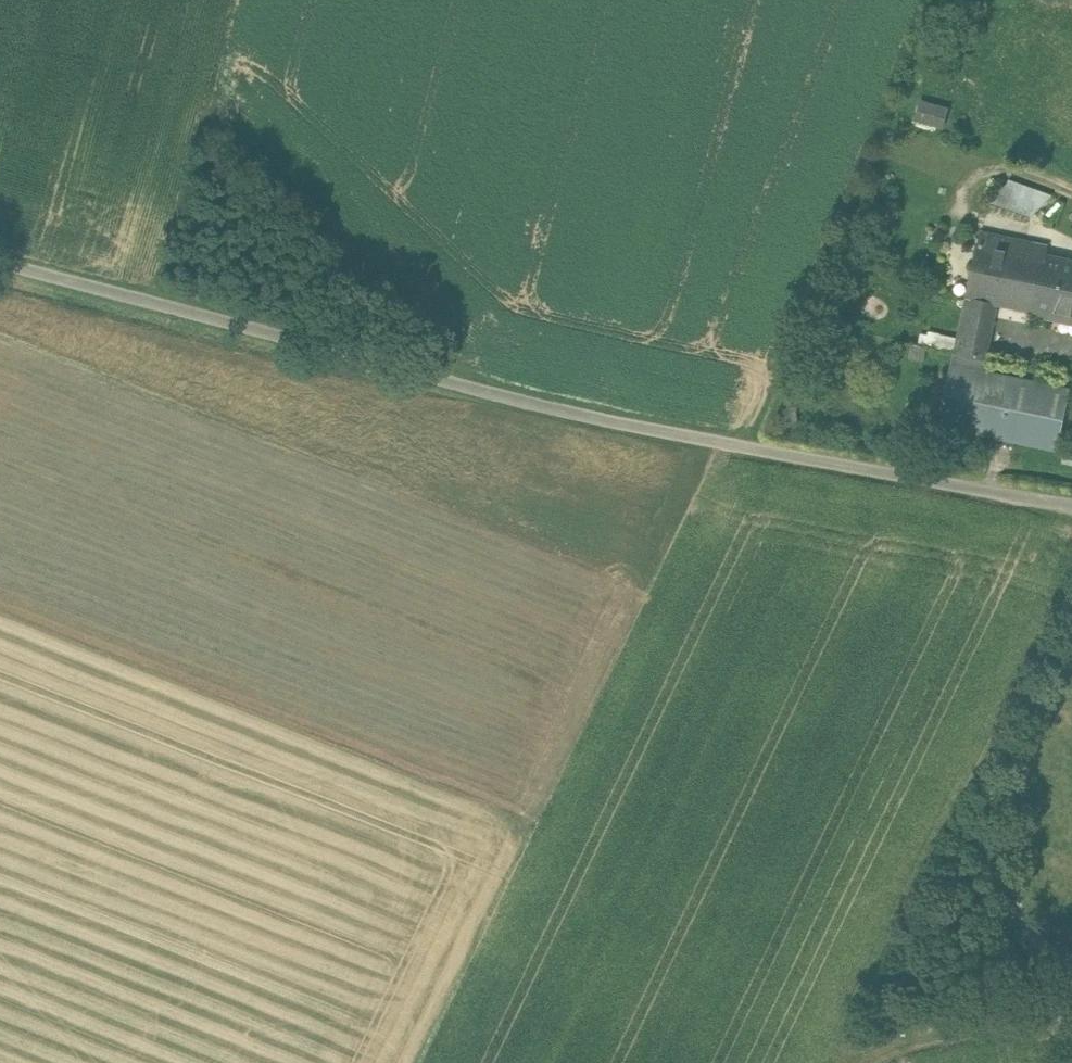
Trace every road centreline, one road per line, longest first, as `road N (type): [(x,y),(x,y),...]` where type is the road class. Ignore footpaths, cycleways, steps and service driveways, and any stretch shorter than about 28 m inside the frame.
road 1 (unclassified): [(0,264),(734,443),(1071,504)]
road 2 (unclassified): [(1071,596),(992,759),(997,843),(1046,993)]
road 3 (track): [(852,1062),(867,1034),(1046,993)]

